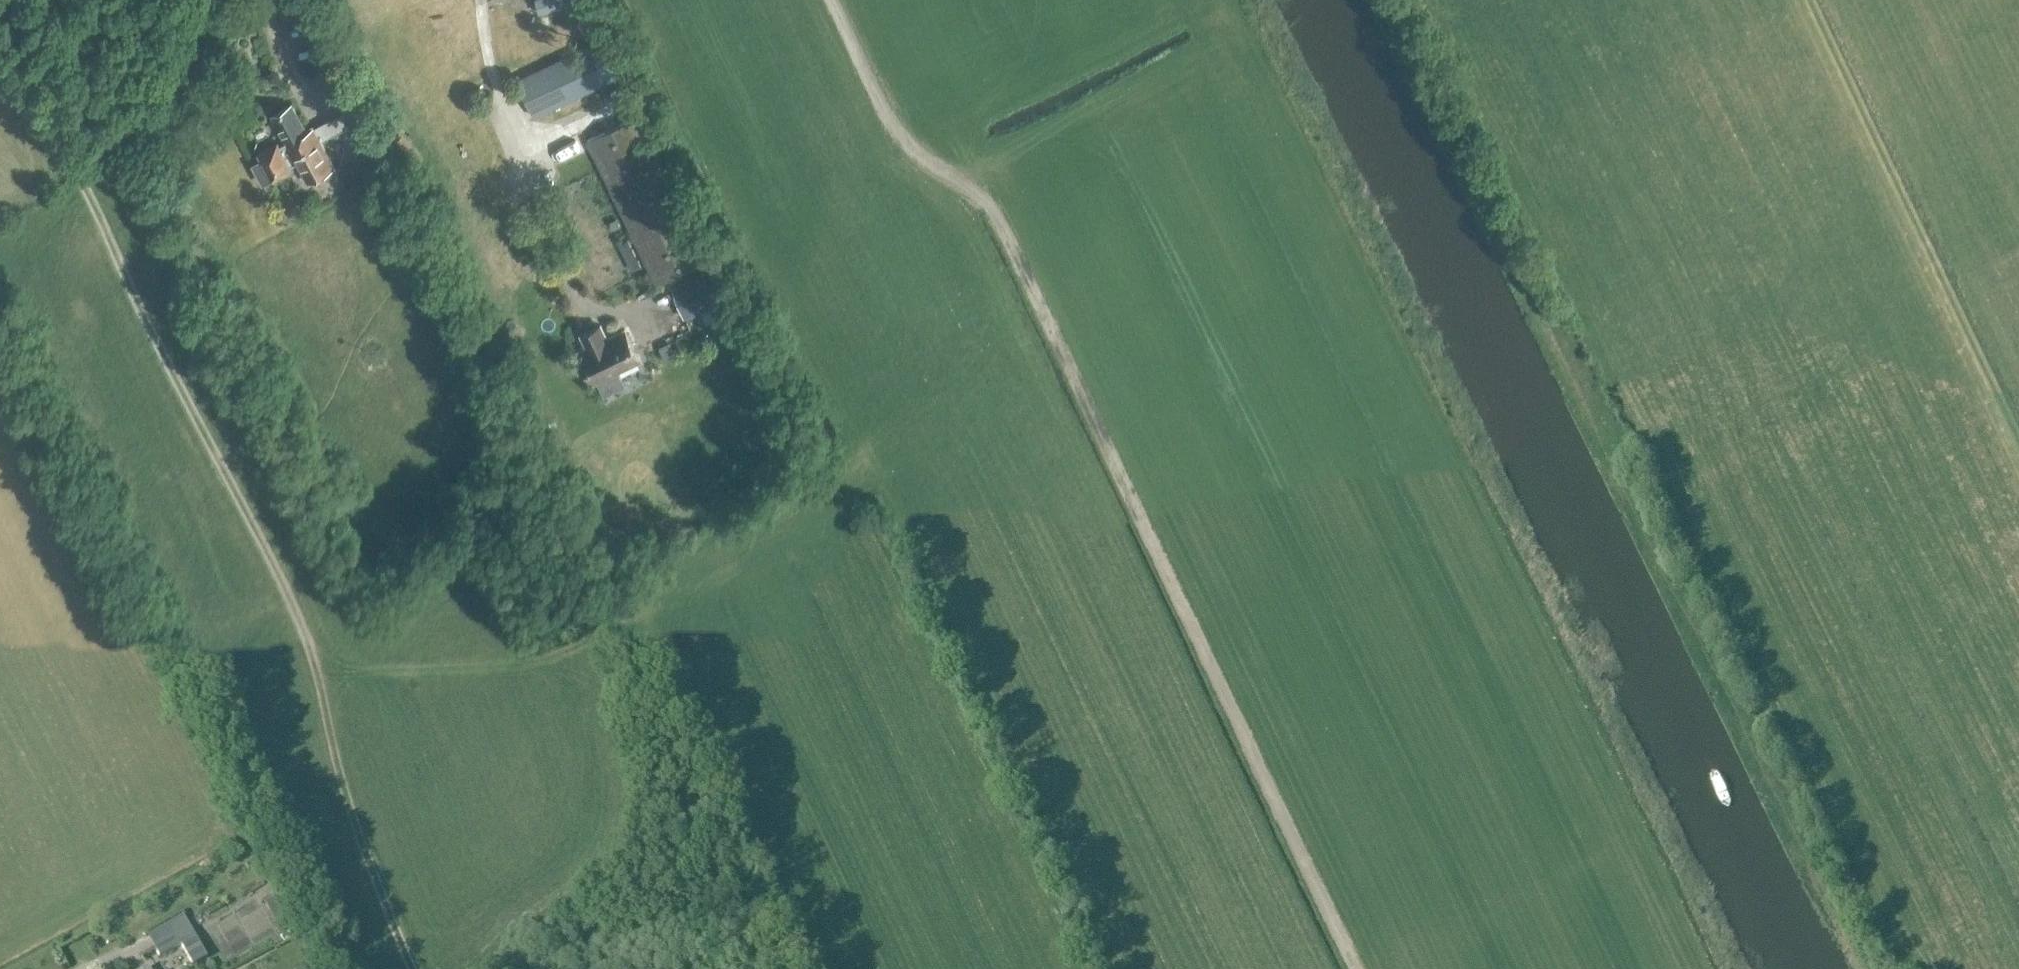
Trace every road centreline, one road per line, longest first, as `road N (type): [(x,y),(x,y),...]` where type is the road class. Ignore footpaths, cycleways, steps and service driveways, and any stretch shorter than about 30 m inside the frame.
road 1 (track): [(2018,420),(1821,0)]

